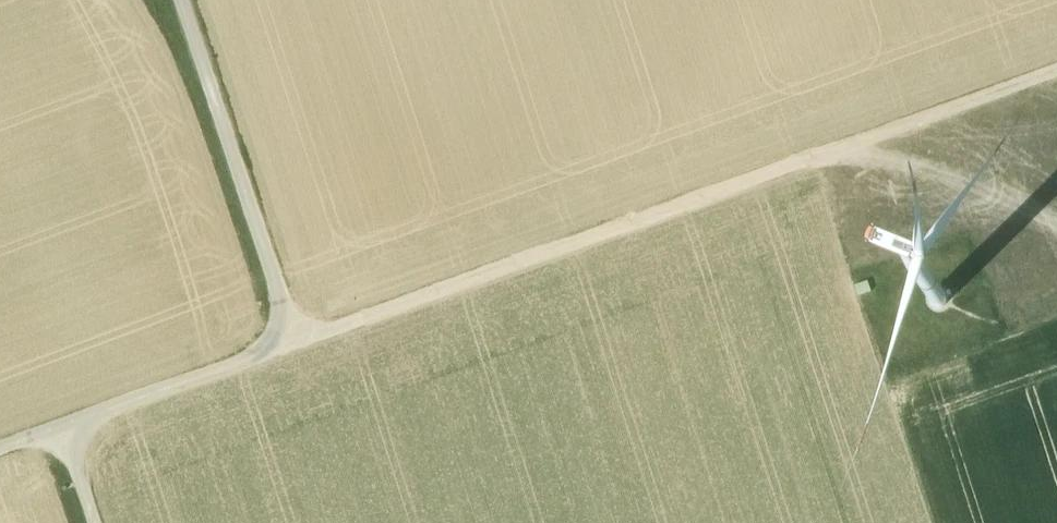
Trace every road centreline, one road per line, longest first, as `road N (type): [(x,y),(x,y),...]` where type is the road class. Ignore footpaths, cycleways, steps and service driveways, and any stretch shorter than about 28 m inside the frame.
road 1 (track): [(1056,69),(362,319)]
road 2 (track): [(291,341),(181,0)]
road 3 (track): [(60,427),(362,319)]
road 4 (track): [(1056,227),(820,155)]
road 5 (track): [(94,522),(60,427),(0,448)]

